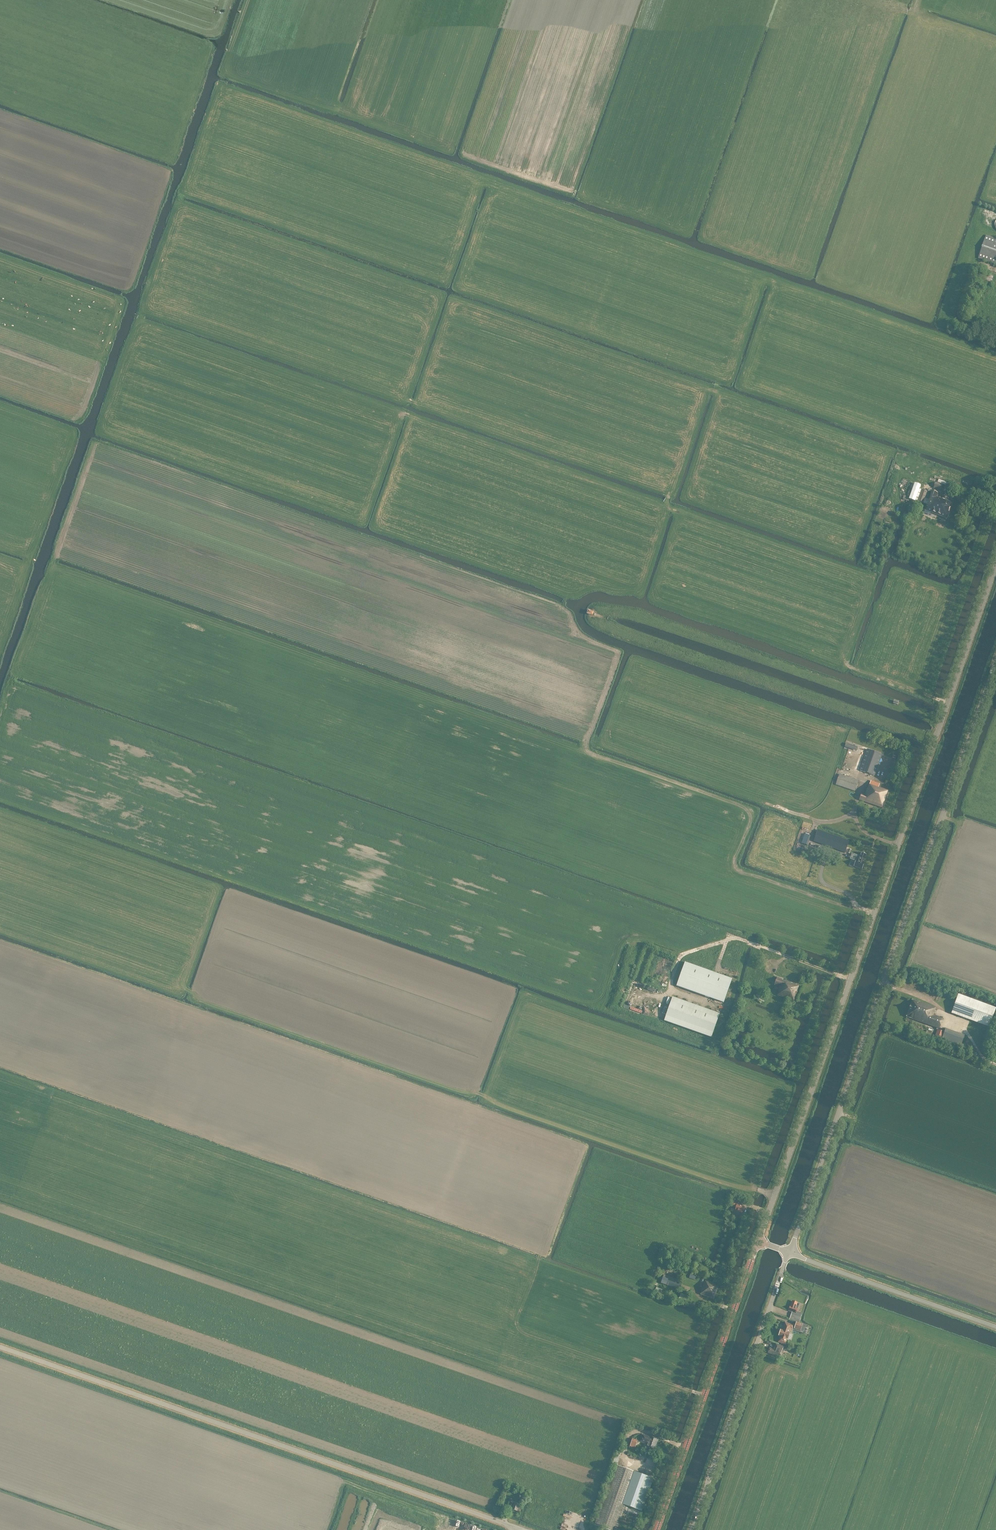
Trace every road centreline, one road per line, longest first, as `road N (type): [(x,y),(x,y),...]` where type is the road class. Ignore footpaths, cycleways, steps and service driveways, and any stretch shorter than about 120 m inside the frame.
road 1 (tertiary): [(758,1242),(995,564)]
road 2 (track): [(404,412),(860,573),(868,590),(844,652),(847,665),(948,702)]
road 3 (unclassified): [(788,1253),(995,663)]
road 4 (unclassified): [(525,1529),(0,1347)]
road 5 (tertiary): [(658,1529),(758,1242)]
road 6 (unclassified): [(692,1529),(788,1253)]
road 7 (unclassified): [(995,1327),(788,1253)]

